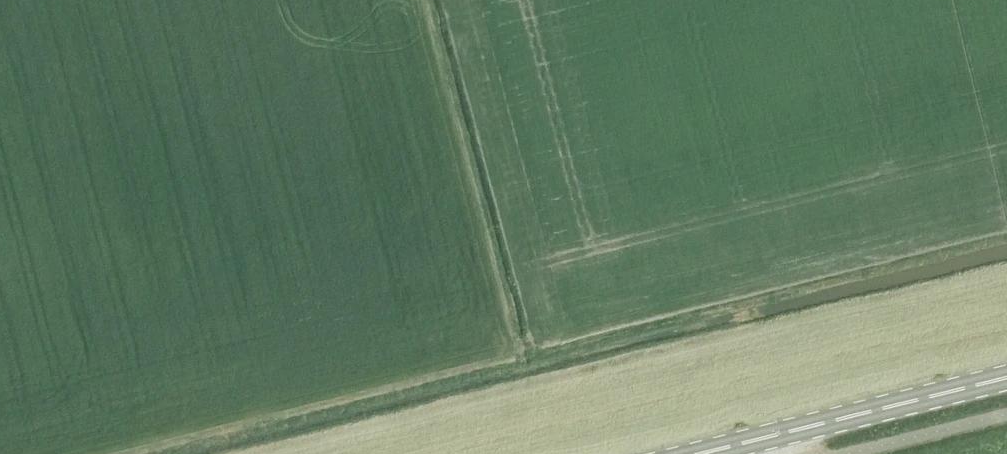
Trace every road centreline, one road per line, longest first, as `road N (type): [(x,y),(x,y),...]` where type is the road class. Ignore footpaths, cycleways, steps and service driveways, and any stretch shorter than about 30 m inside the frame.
road 1 (secondary): [(698,453),(1006,377)]

